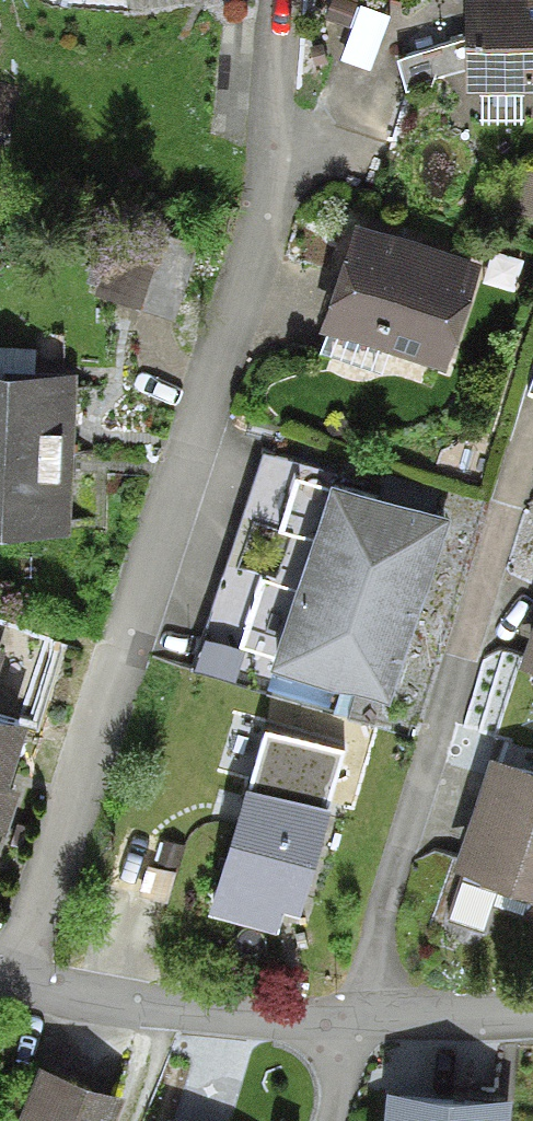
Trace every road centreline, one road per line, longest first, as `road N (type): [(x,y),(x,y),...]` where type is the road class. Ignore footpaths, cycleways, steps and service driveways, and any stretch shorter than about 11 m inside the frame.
road 1 (residential): [(0,965),(192,490),(269,247),(299,29)]
road 2 (residential): [(532,405),(461,694),(360,1022)]
road 3 (residential): [(0,980),(147,1013),(360,1022)]
road 4 (residential): [(360,1022),(532,1019)]

